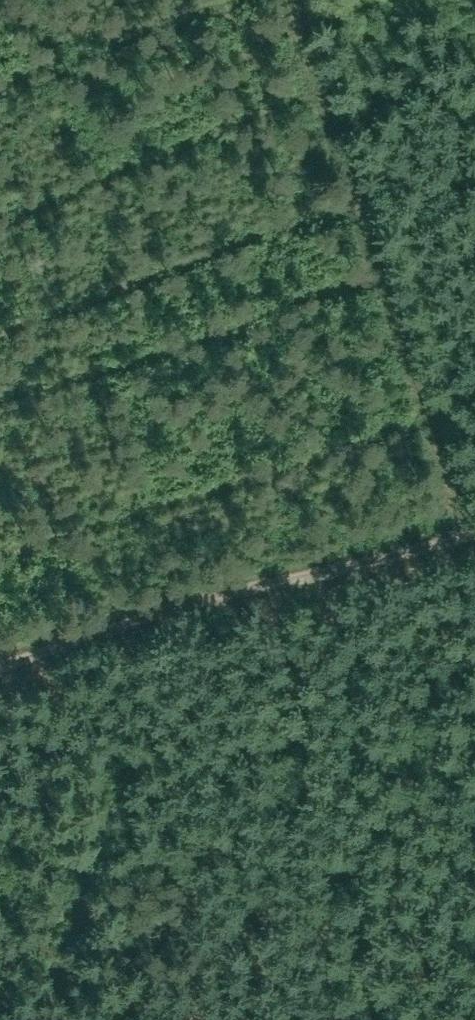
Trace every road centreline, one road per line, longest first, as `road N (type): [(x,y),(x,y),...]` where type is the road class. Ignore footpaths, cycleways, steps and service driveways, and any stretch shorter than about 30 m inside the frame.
road 1 (track): [(299,0),(474,534)]
road 2 (track): [(474,554),(0,684)]

